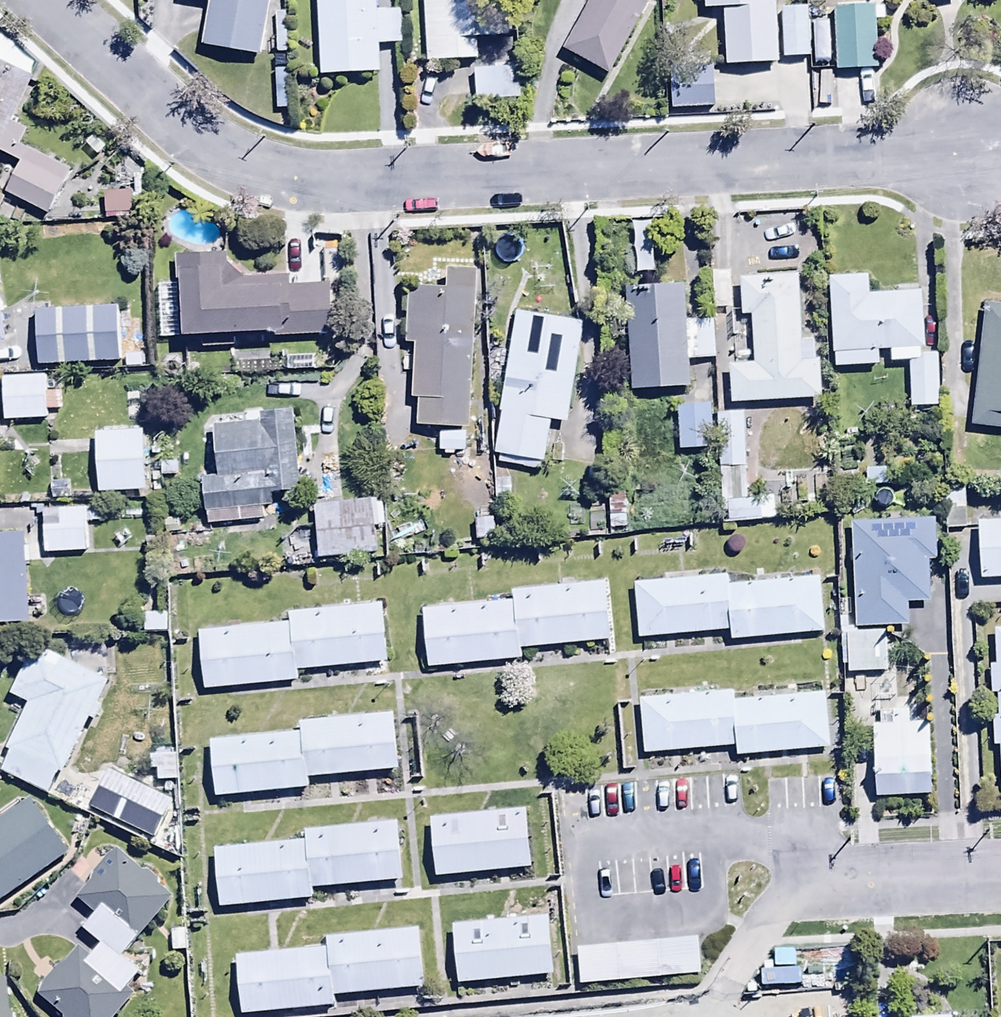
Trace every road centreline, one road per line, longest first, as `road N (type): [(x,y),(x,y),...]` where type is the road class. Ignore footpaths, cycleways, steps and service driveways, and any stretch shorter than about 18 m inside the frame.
road 1 (residential): [(43,0),(210,139),(279,172),(354,186),(983,147)]
road 2 (residential): [(1000,874),(810,886)]

